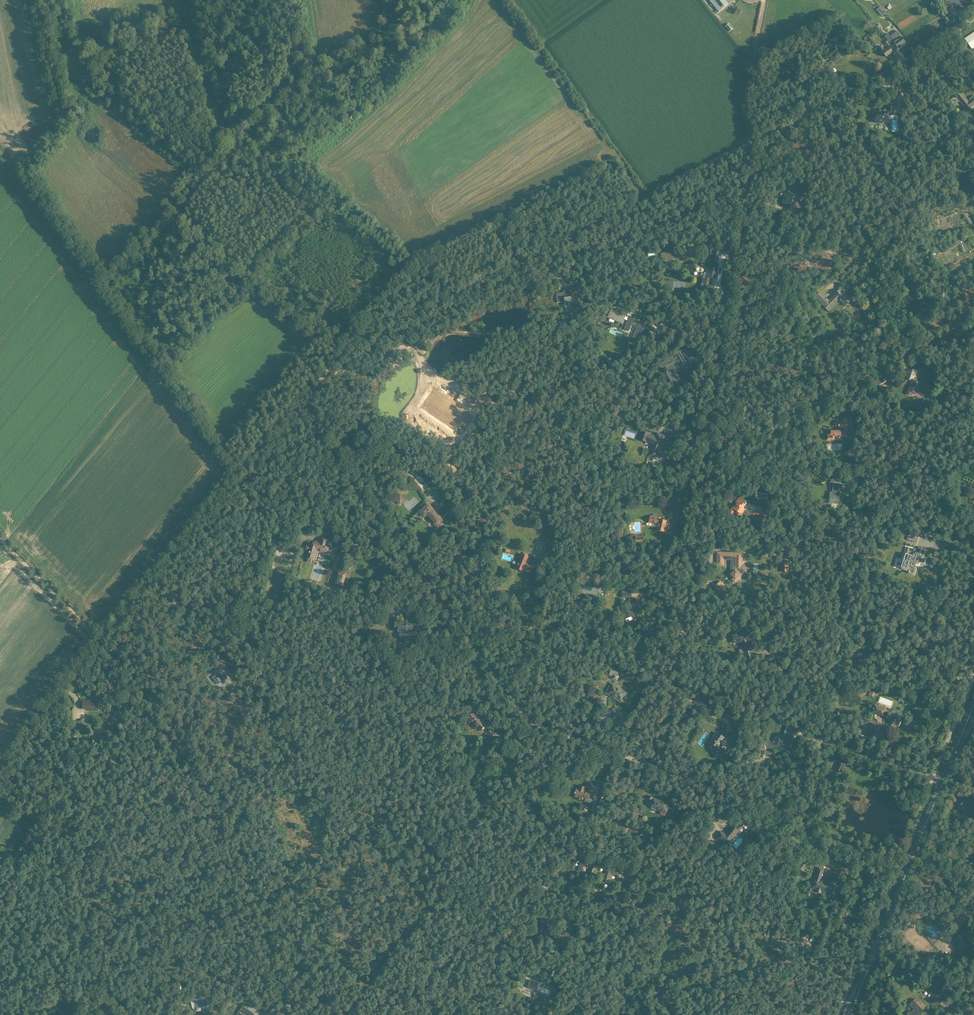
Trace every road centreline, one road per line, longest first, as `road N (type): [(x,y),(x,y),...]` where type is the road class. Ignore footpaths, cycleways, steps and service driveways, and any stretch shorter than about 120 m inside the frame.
road 1 (unclassified): [(671,773),(533,724),(296,400),(362,328),(411,323),(751,144)]
road 2 (unclassified): [(671,773),(751,144)]
road 3 (residential): [(942,781),(811,736),(779,802),(671,773)]
road 4 (unclassified): [(751,144),(973,16)]
road 5 (track): [(237,469),(106,286)]
road 6 (track): [(221,145),(373,33),(378,0)]
road 7 (track): [(100,642),(237,469)]
road 8 (track): [(106,286),(221,145)]
road 9 (secondary): [(849,1014),(912,856)]
road 10 (unclassified): [(0,764),(100,642)]
road 11 (track): [(221,145),(187,0)]
road 12 (track): [(100,642),(0,539)]
road 13 (unclassified): [(763,7),(744,93),(751,144)]
road 14 (track): [(106,286),(24,174)]

